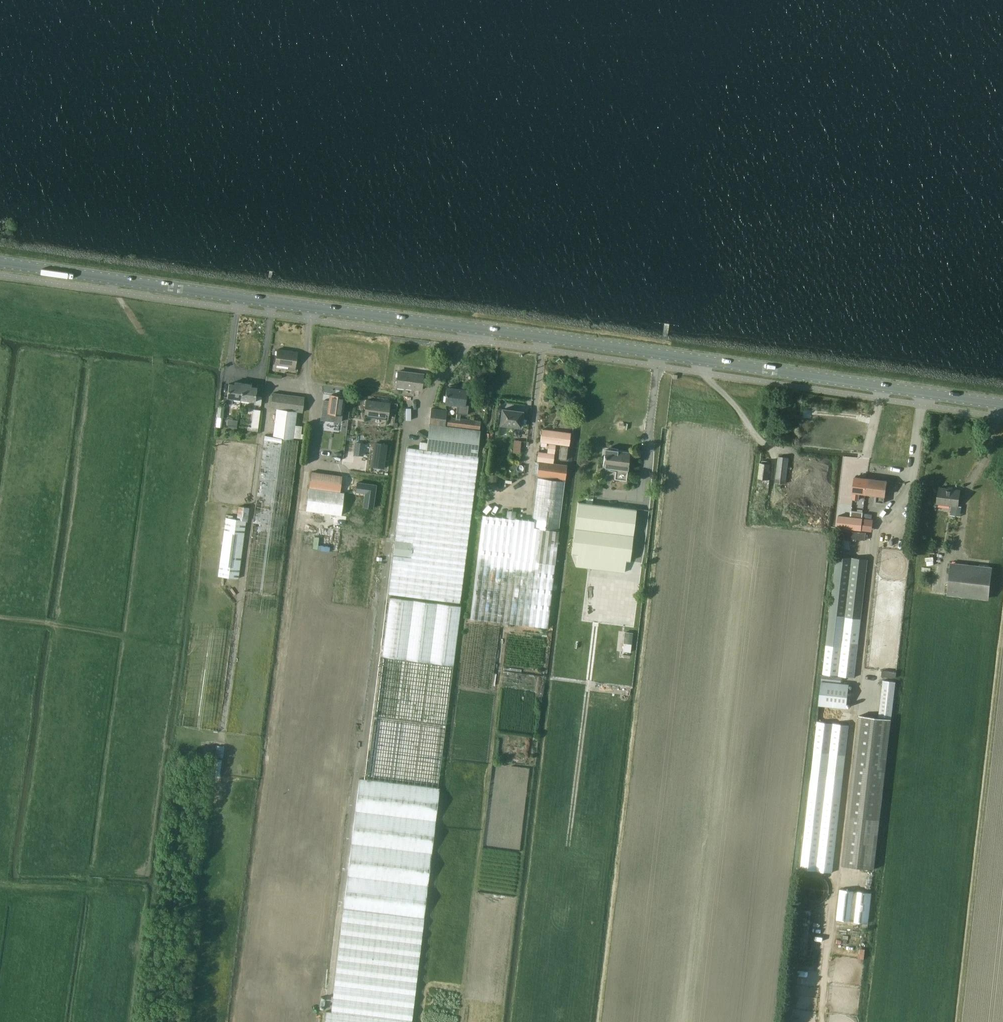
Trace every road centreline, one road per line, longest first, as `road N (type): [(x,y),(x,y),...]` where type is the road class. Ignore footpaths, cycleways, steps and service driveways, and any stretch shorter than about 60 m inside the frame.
road 1 (secondary): [(0,263),(1002,404)]

